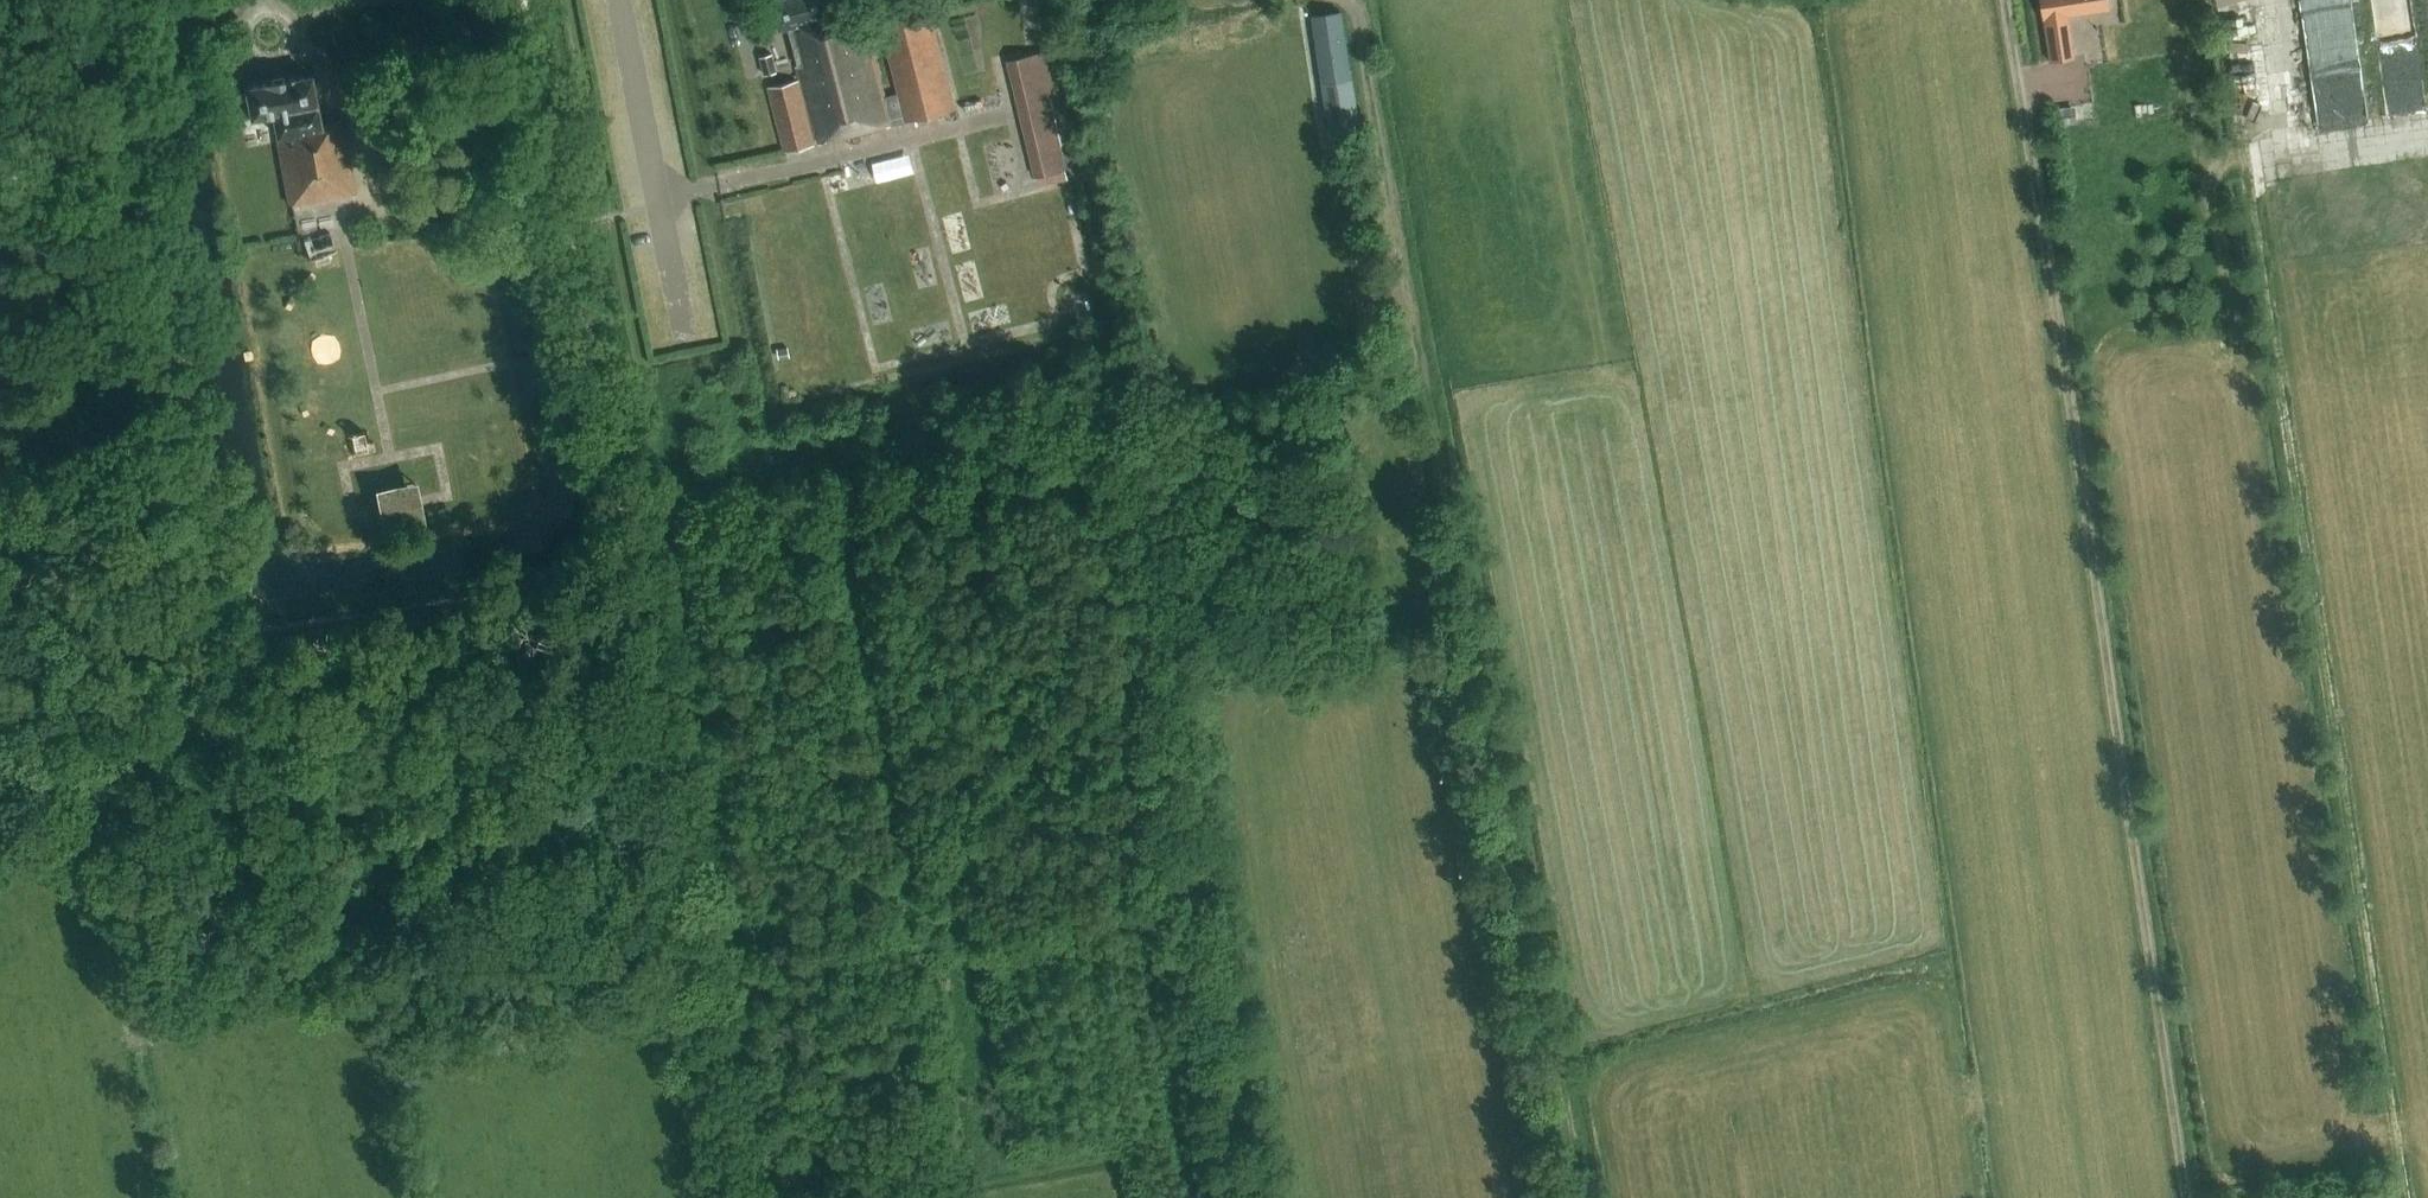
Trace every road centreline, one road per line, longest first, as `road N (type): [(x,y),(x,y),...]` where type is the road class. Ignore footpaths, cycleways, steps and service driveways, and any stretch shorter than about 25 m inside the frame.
road 1 (track): [(1351,0),(1363,12),(1423,363)]
road 2 (track): [(743,0),(773,167)]

